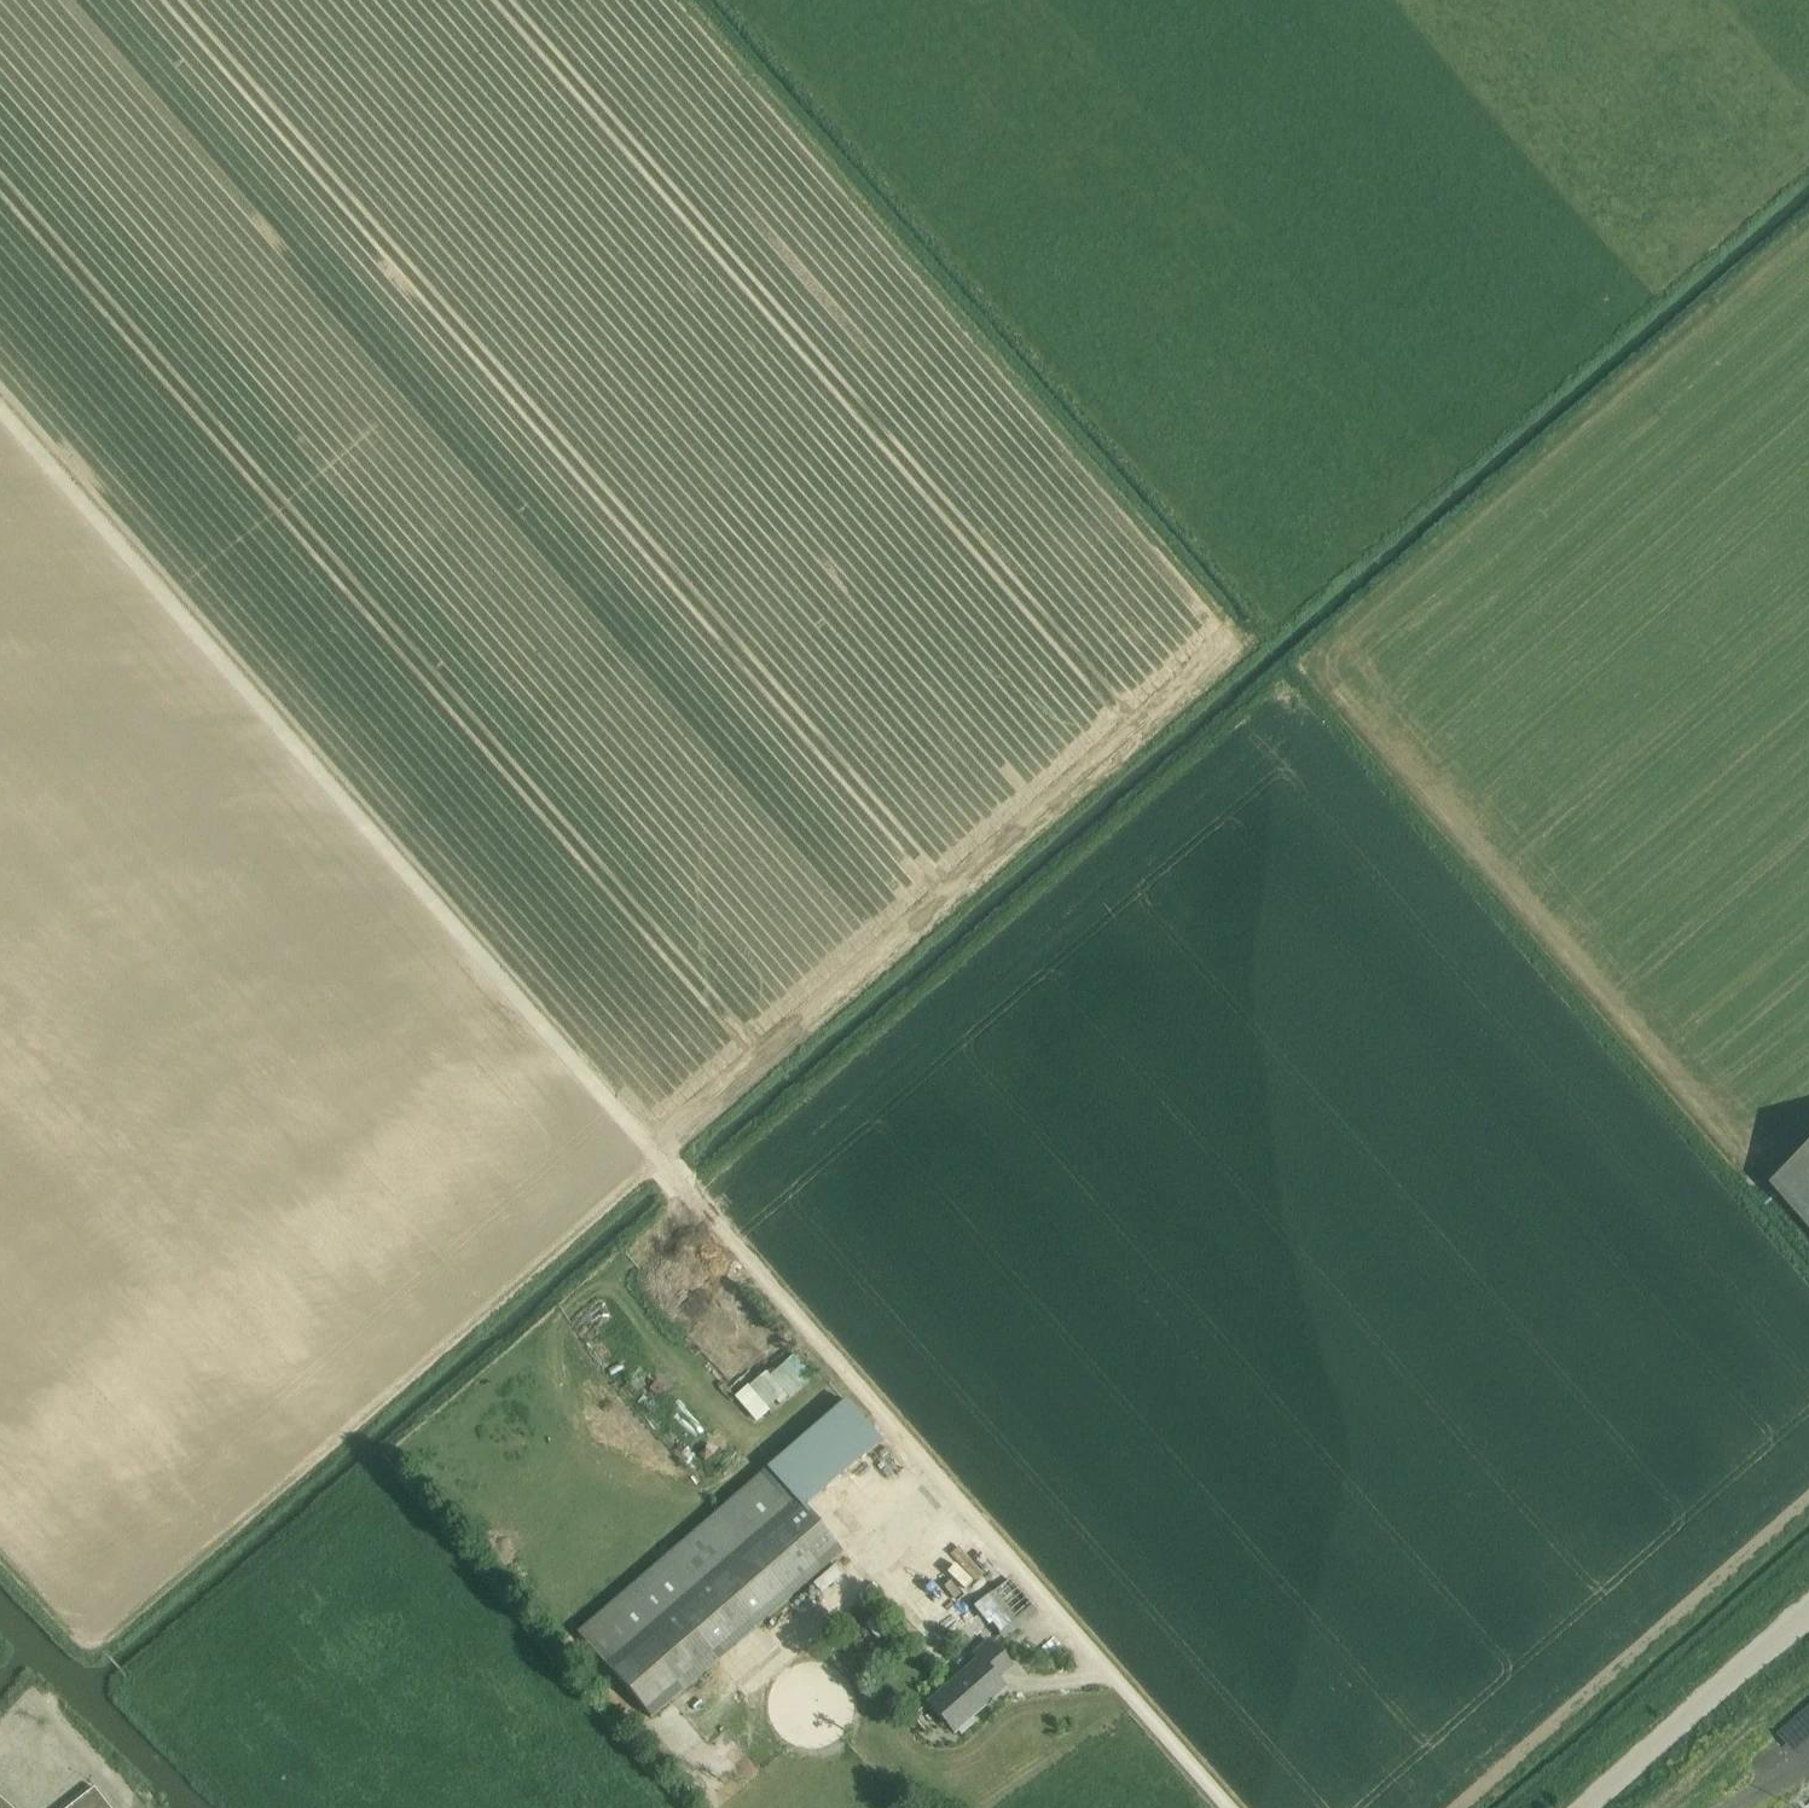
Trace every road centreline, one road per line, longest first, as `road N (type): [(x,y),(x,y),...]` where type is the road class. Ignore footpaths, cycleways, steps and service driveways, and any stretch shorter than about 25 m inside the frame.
road 1 (unclassified): [(1586,1807),(1808,1611)]

